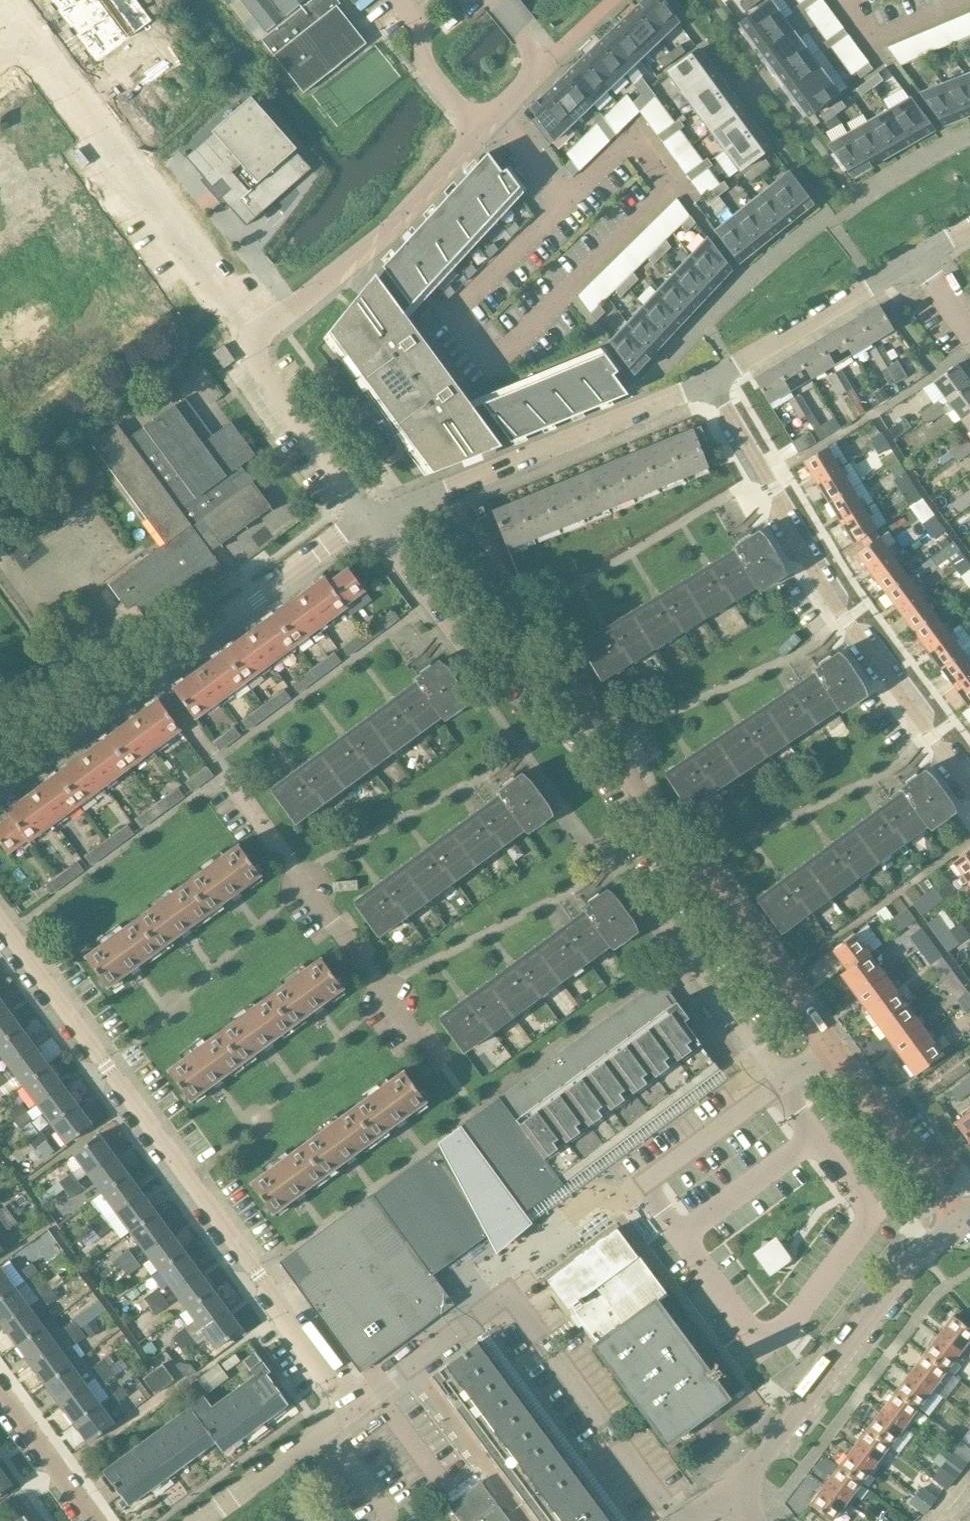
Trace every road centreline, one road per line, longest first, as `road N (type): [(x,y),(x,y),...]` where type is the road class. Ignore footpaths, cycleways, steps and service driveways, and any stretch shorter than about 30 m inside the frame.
road 1 (residential): [(961,1222),(711,877),(664,851),(614,740),(531,670),(458,638),(369,514)]
road 2 (residential): [(351,1408),(0,918)]
road 3 (residential): [(444,1068),(153,674)]
road 4 (residential): [(713,383),(847,619),(969,787)]
road 5 (residential): [(369,514),(413,504),(713,383)]
road 6 (residential): [(249,339),(38,44)]
road 7 (residential): [(732,1497),(913,1260),(961,1222)]
road 8 (residential): [(249,339),(367,251),(479,130)]
road 9 (residential): [(678,1520),(509,1295)]
road 10 (residential): [(153,674),(369,514)]
road 11 (residential): [(713,383),(921,261)]
road 12 (residential): [(369,514),(249,339)]
road 13 (residential): [(351,1408),(509,1295)]
road 14 (residential): [(0,785),(153,674)]
road 15 (residential): [(200,1520),(351,1408)]
road 16 (residential): [(103,1520),(0,1387)]
road 17 (residential): [(479,130),(427,67),(419,19),(403,0)]

